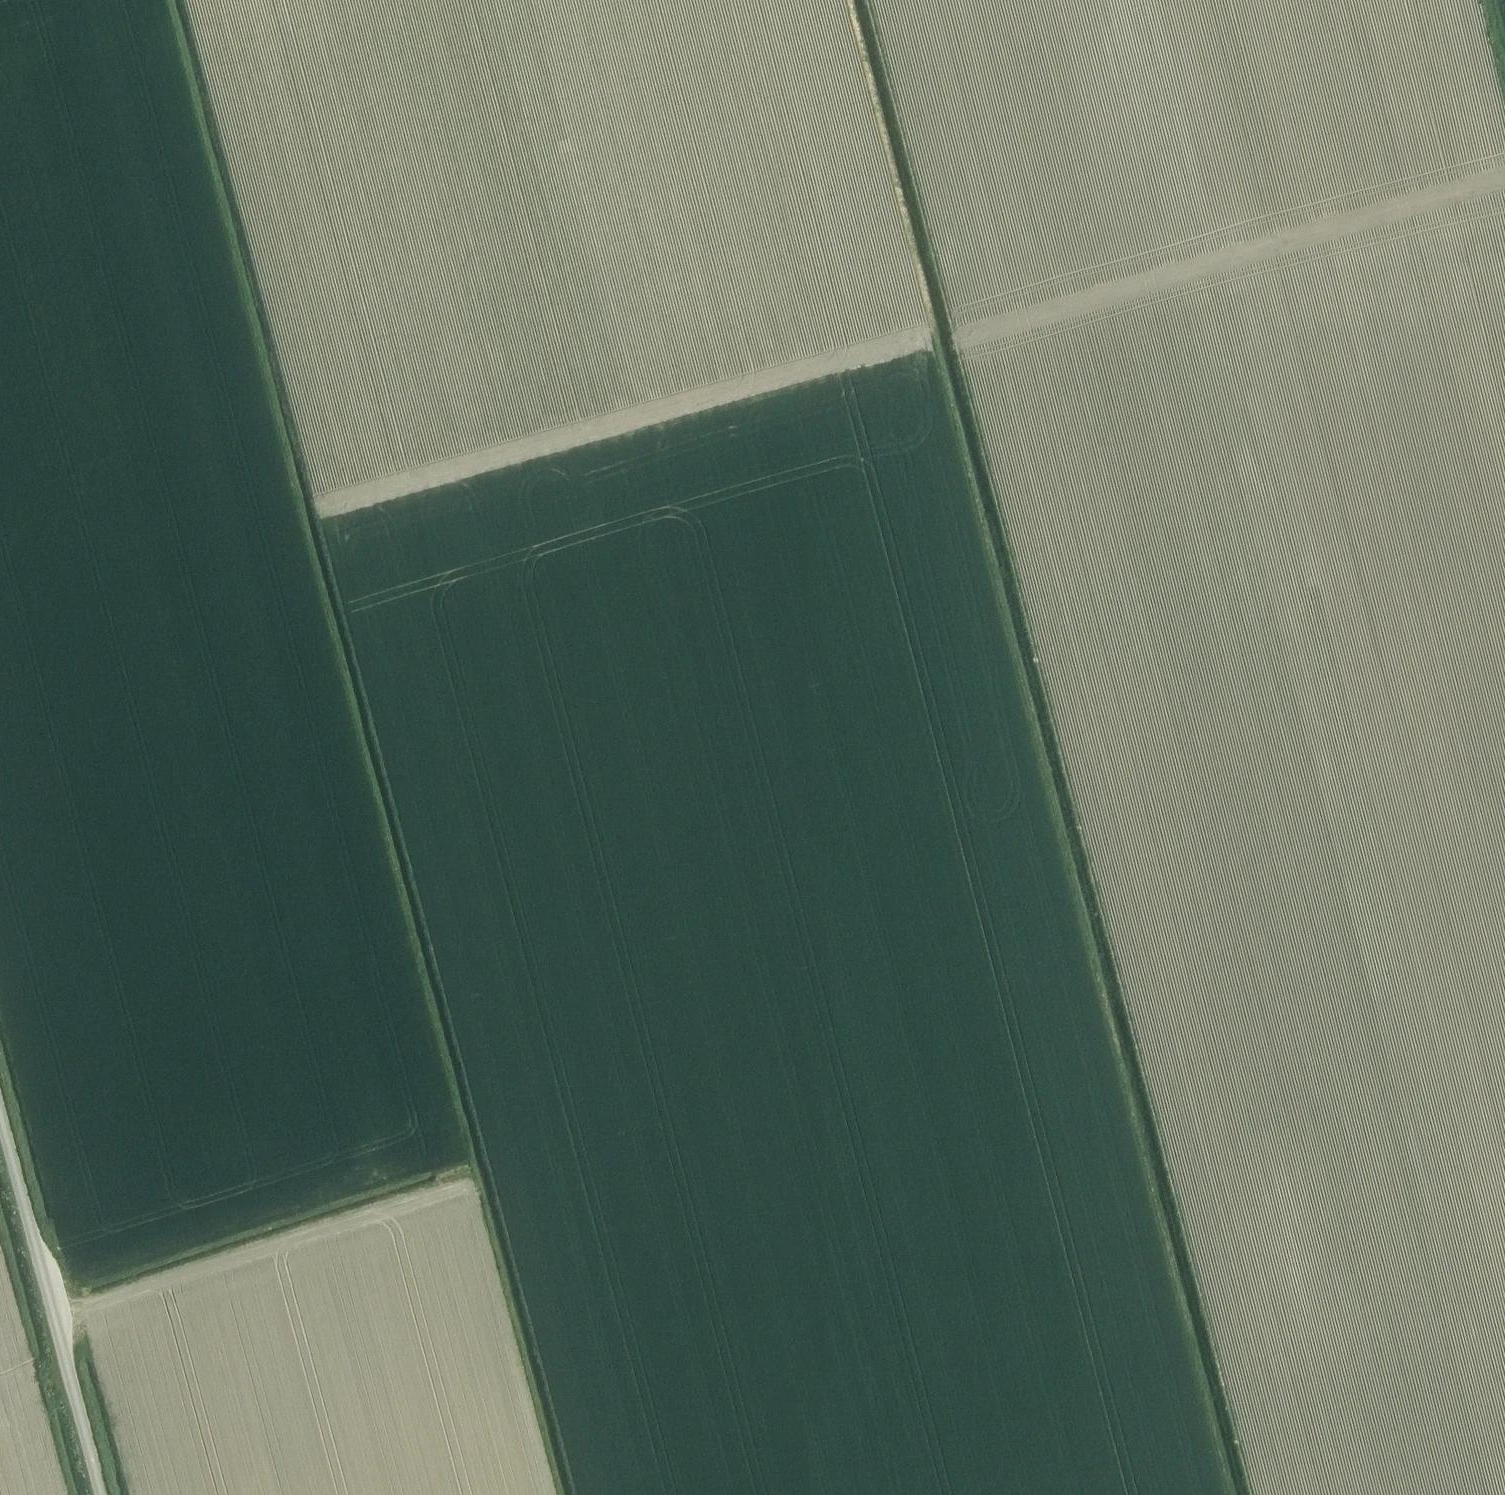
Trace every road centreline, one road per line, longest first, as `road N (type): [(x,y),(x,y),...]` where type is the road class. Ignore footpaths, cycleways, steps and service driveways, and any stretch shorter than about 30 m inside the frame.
road 1 (track): [(1146,0),(1504,1459)]
road 2 (unclassified): [(95,1494),(0,1132)]

